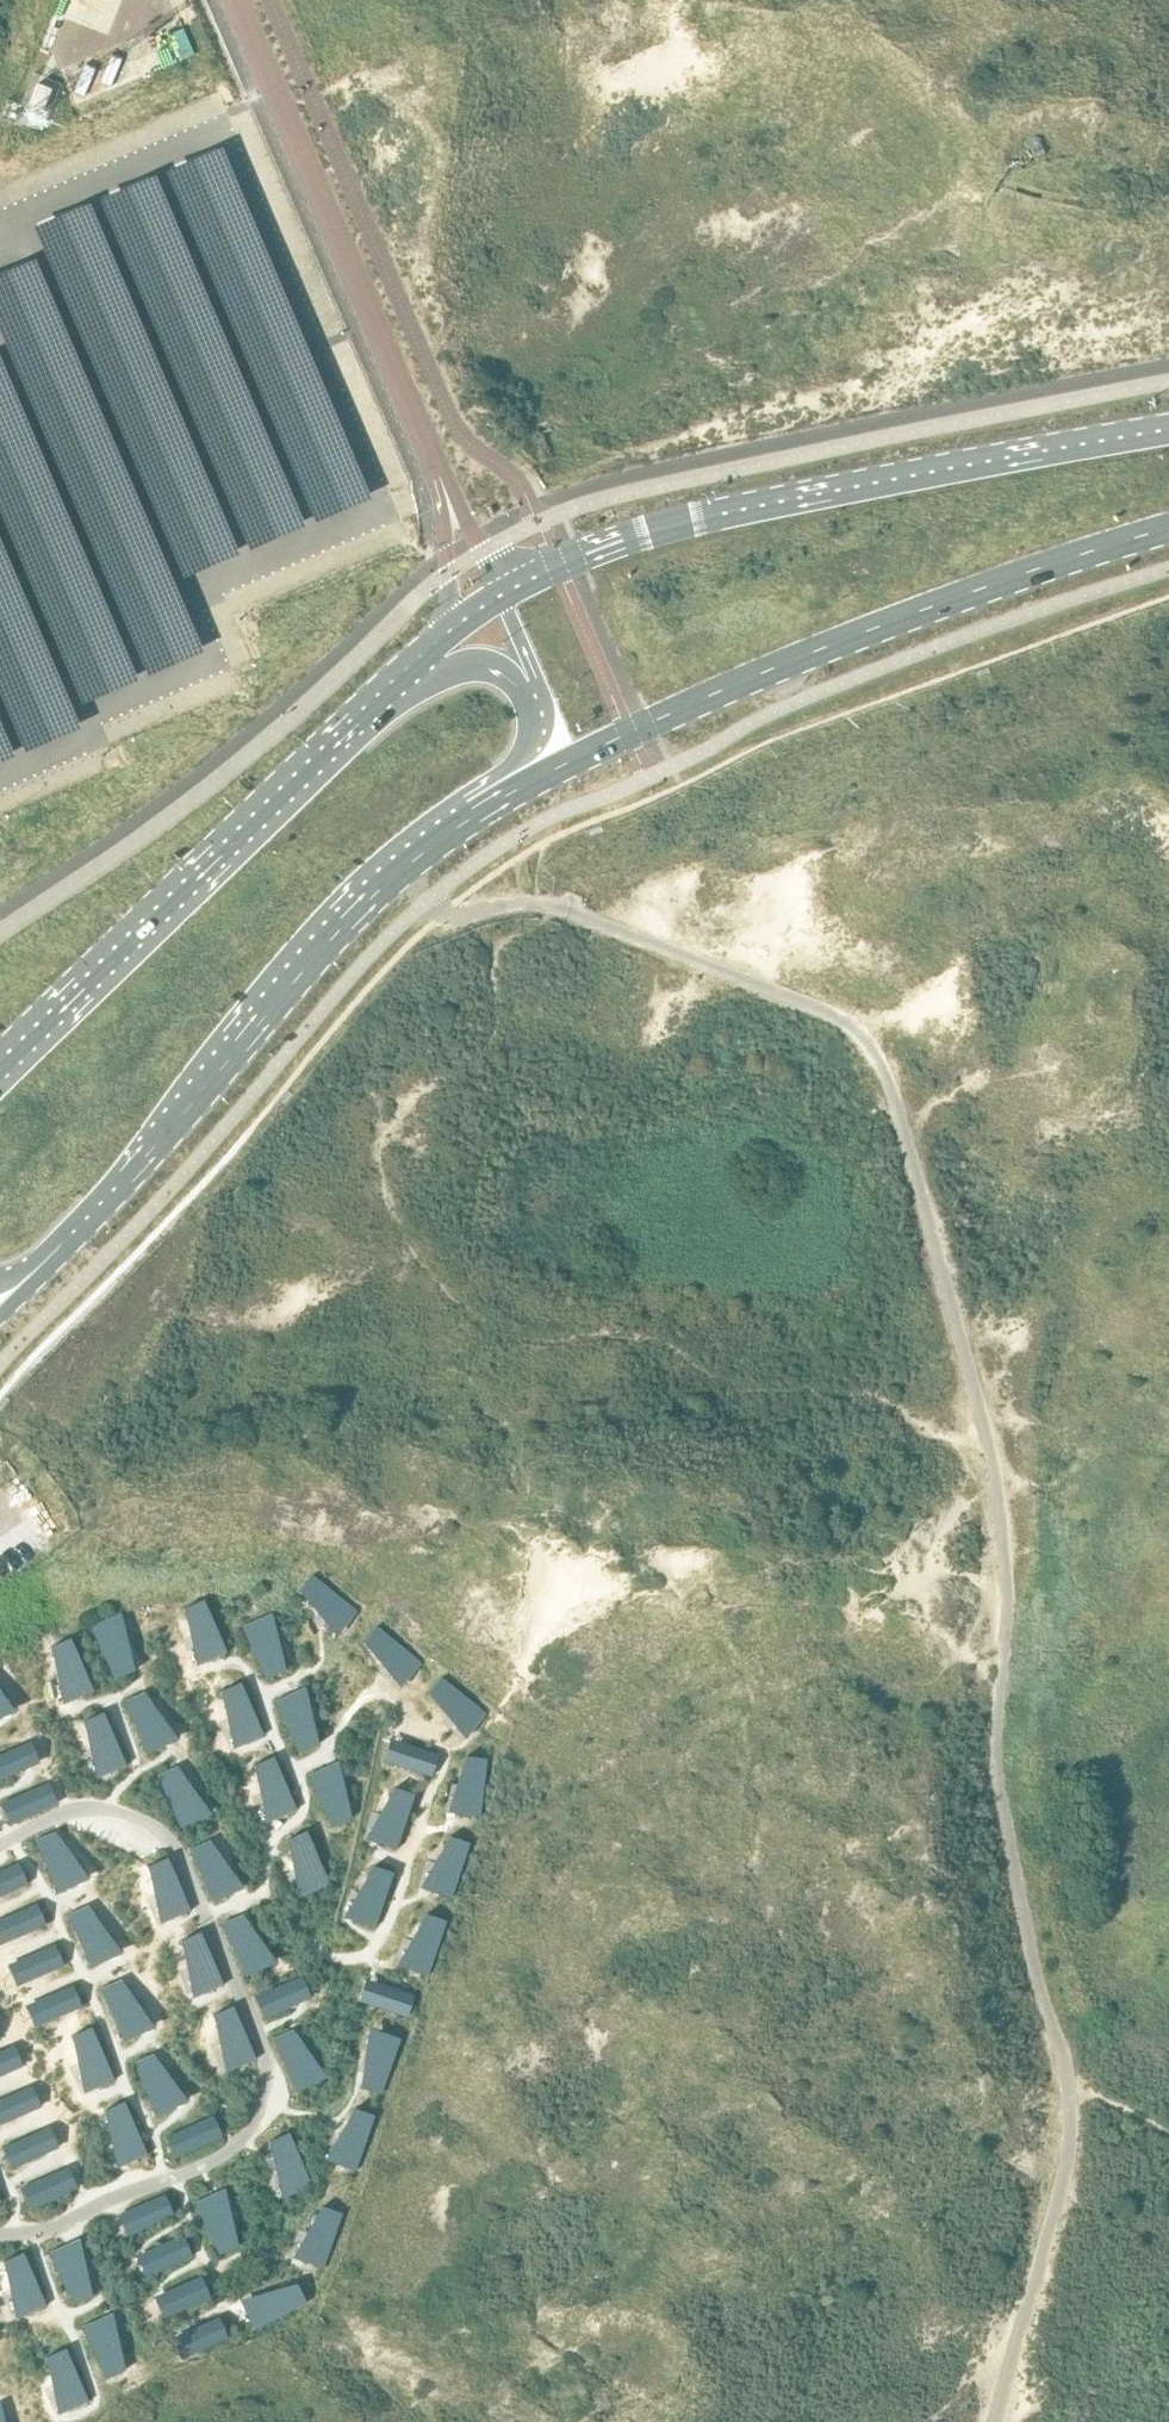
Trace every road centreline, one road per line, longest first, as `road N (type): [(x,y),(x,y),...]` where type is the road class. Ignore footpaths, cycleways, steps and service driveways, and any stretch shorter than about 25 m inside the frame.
road 1 (primary): [(488,805),(773,666),(1168,527)]
road 2 (primary): [(1168,429),(657,529),(501,594)]
road 3 (primary): [(55,1264),(315,951),(394,871),(488,805)]
road 4 (primary): [(406,675),(0,1073)]
road 5 (unclassified): [(445,488),(234,0)]
road 6 (unclassified): [(445,488),(443,641)]
road 7 (primary): [(535,691),(505,672),(464,663),(406,675)]
road 8 (primary): [(488,805),(542,734),(535,691)]

